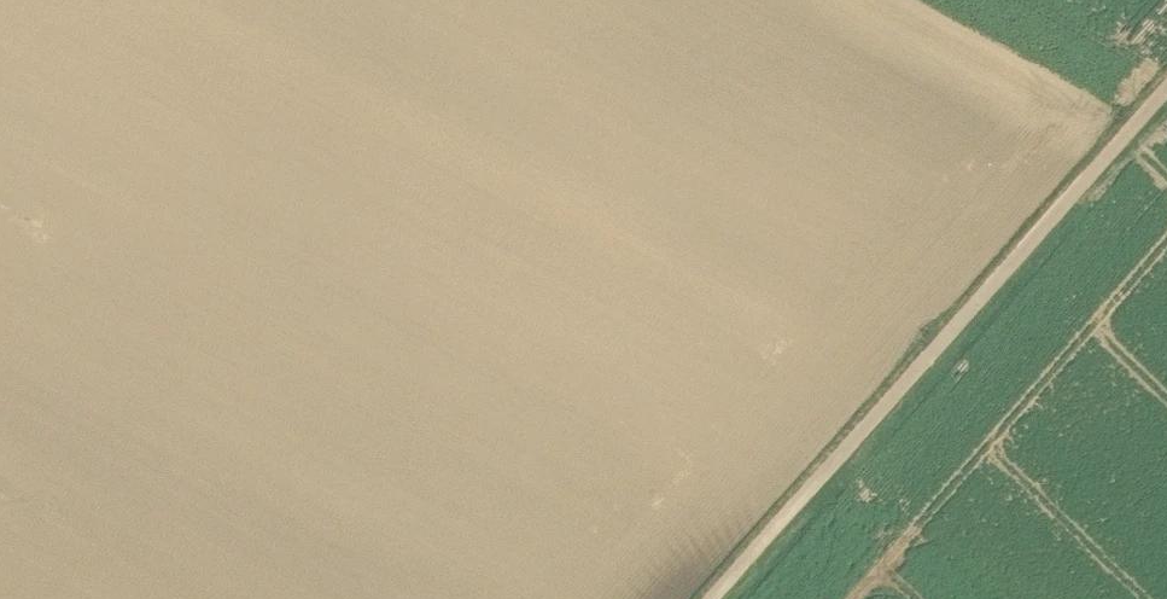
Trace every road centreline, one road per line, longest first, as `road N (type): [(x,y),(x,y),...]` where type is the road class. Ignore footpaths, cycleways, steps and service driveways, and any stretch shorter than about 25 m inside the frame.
road 1 (unclassified): [(715,598),(1166,93)]

